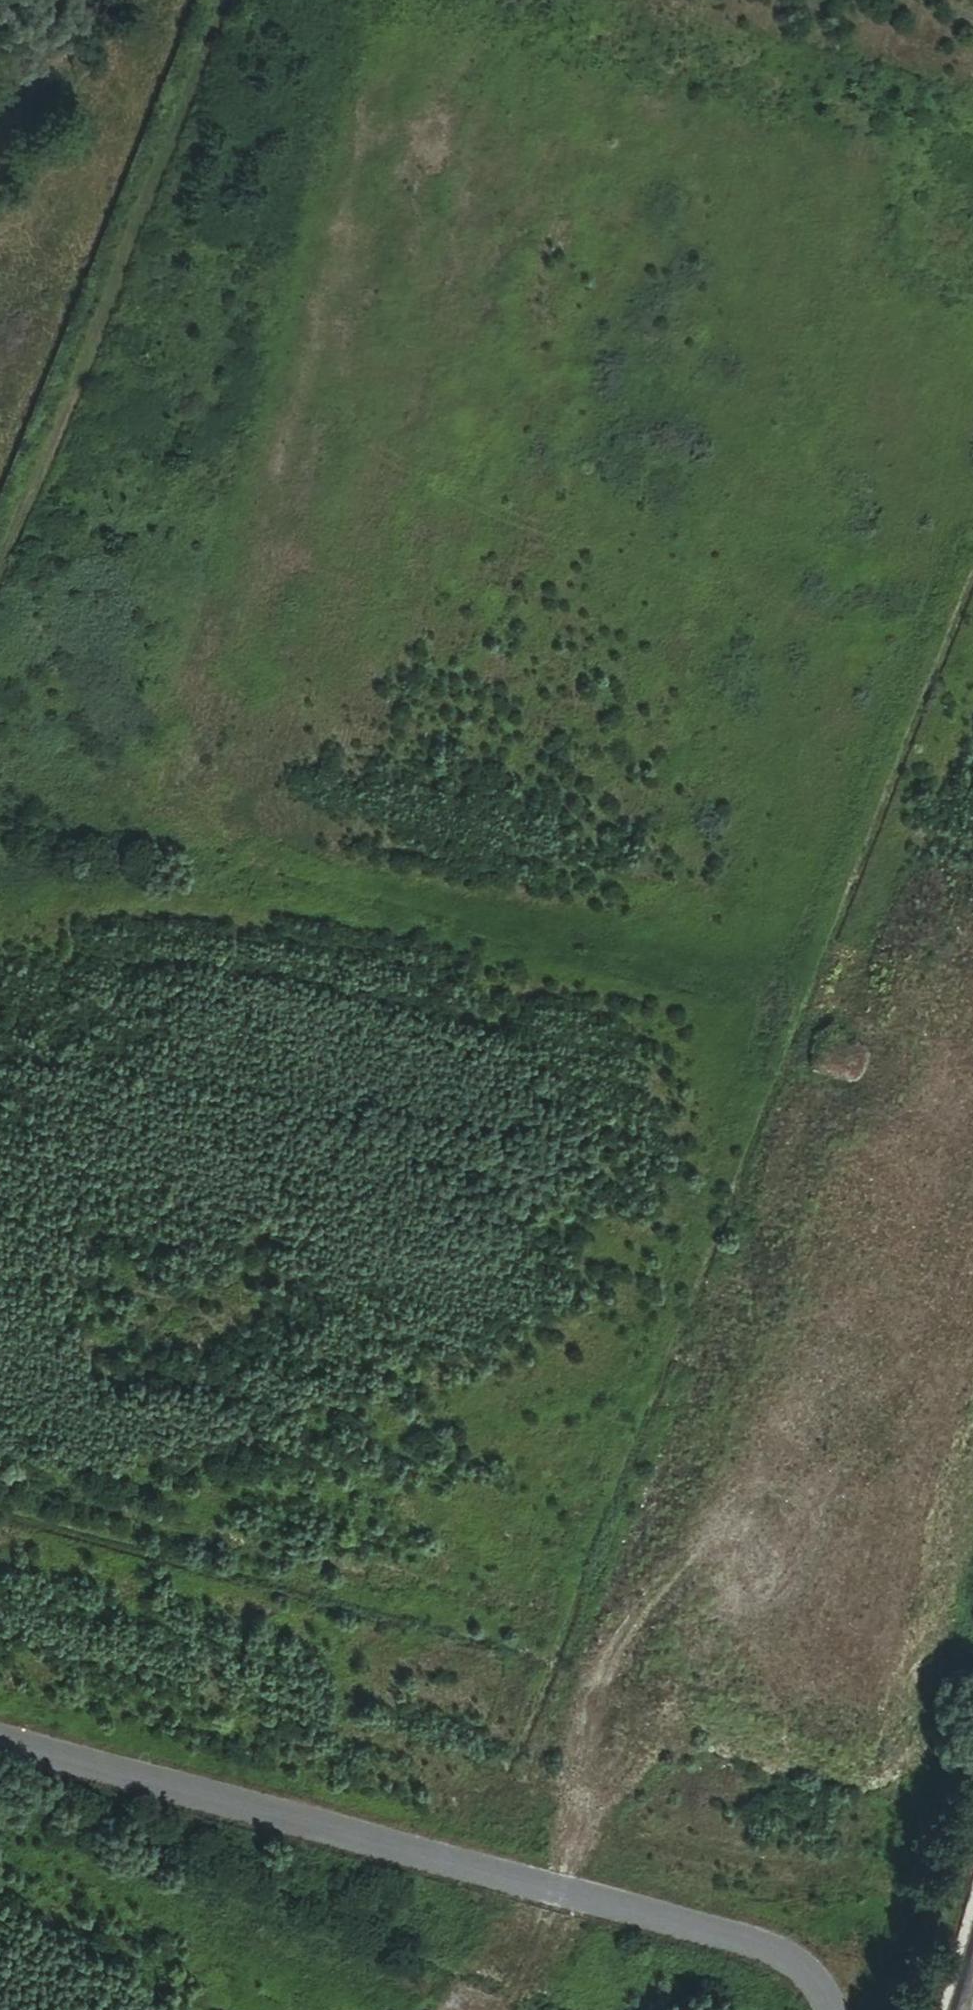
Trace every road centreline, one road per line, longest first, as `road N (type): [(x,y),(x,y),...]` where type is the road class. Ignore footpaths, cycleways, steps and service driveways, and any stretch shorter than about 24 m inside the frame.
road 1 (unclassified): [(832,2009),(810,1975),(752,1943),(0,1741)]

